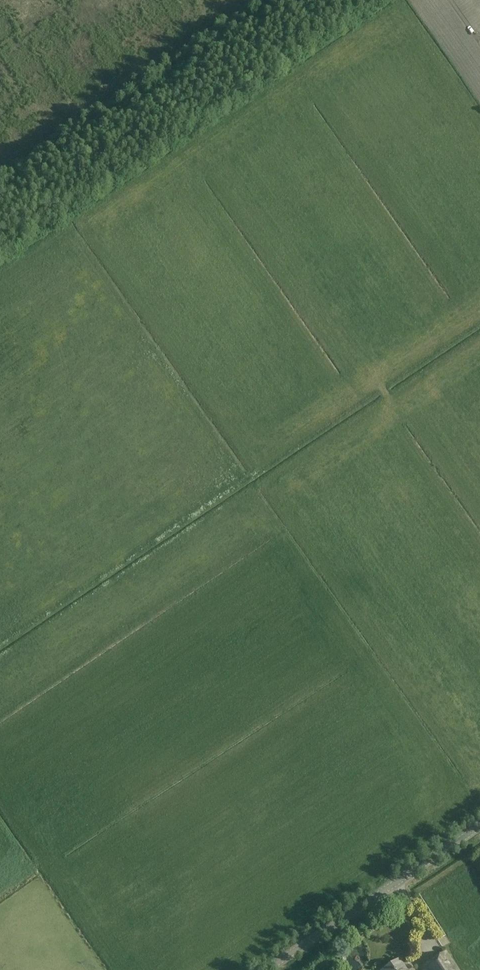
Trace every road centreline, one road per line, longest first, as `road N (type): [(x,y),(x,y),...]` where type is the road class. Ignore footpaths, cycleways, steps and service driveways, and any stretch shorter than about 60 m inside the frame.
road 1 (tertiary): [(277,969),(479,833)]

